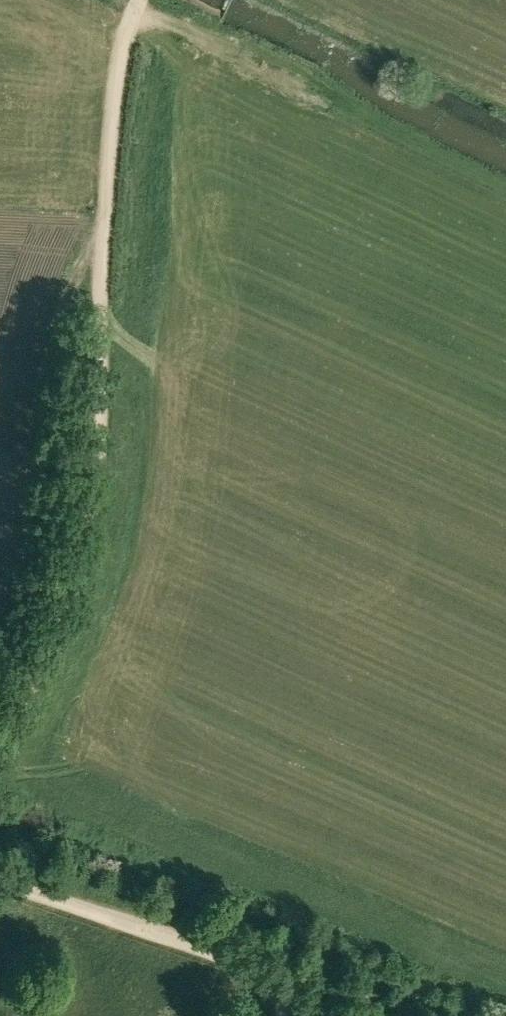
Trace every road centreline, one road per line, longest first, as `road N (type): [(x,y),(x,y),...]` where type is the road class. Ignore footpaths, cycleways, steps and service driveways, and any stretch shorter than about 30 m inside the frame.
road 1 (track): [(0,736),(81,549),(113,150),(138,0)]
road 2 (track): [(282,1015),(275,987),(248,966),(0,878)]

